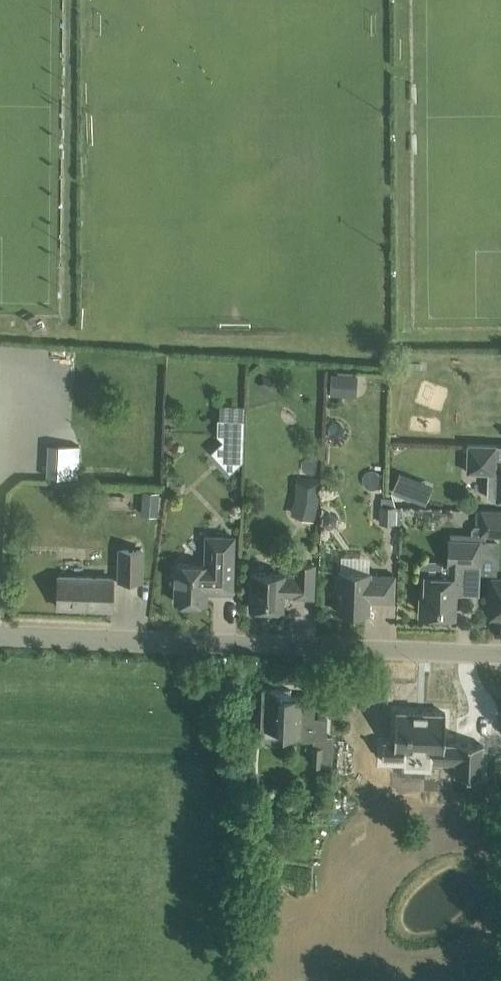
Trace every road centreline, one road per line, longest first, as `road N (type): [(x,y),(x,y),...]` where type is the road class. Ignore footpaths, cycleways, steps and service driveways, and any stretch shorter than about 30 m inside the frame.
road 1 (residential): [(500,643),(0,628)]

